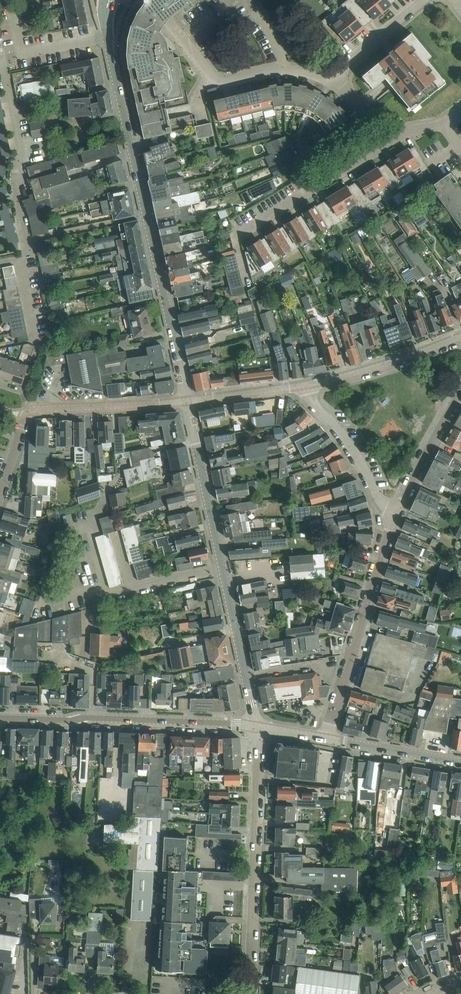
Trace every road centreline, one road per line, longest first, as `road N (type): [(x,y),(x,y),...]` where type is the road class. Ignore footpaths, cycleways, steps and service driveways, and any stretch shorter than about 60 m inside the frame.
road 1 (tertiary): [(188,401),(106,36)]
road 2 (residential): [(258,727),(249,993)]
road 3 (residential): [(258,727),(0,718)]
road 4 (residential): [(396,513),(325,740)]
road 5 (residential): [(20,260),(27,240),(13,181),(19,155),(1,64)]
road 6 (residential): [(407,131),(236,235)]
road 7 (residential): [(222,567),(107,597),(89,526)]
road 8 (tertiary): [(222,567),(188,401)]
road 9 (residential): [(188,401),(24,413)]
road 10 (tertiary): [(258,727),(222,567)]
road 11 (residential): [(460,336),(306,384)]
road 12 (residential): [(306,384),(385,508),(396,513)]
road 13 (residential): [(396,513),(460,392)]
road 14 (tertiary): [(460,762),(325,740)]
road 15 (residential): [(332,82),(296,70),(212,79)]
road 16 (residential): [(422,0),(332,82)]

